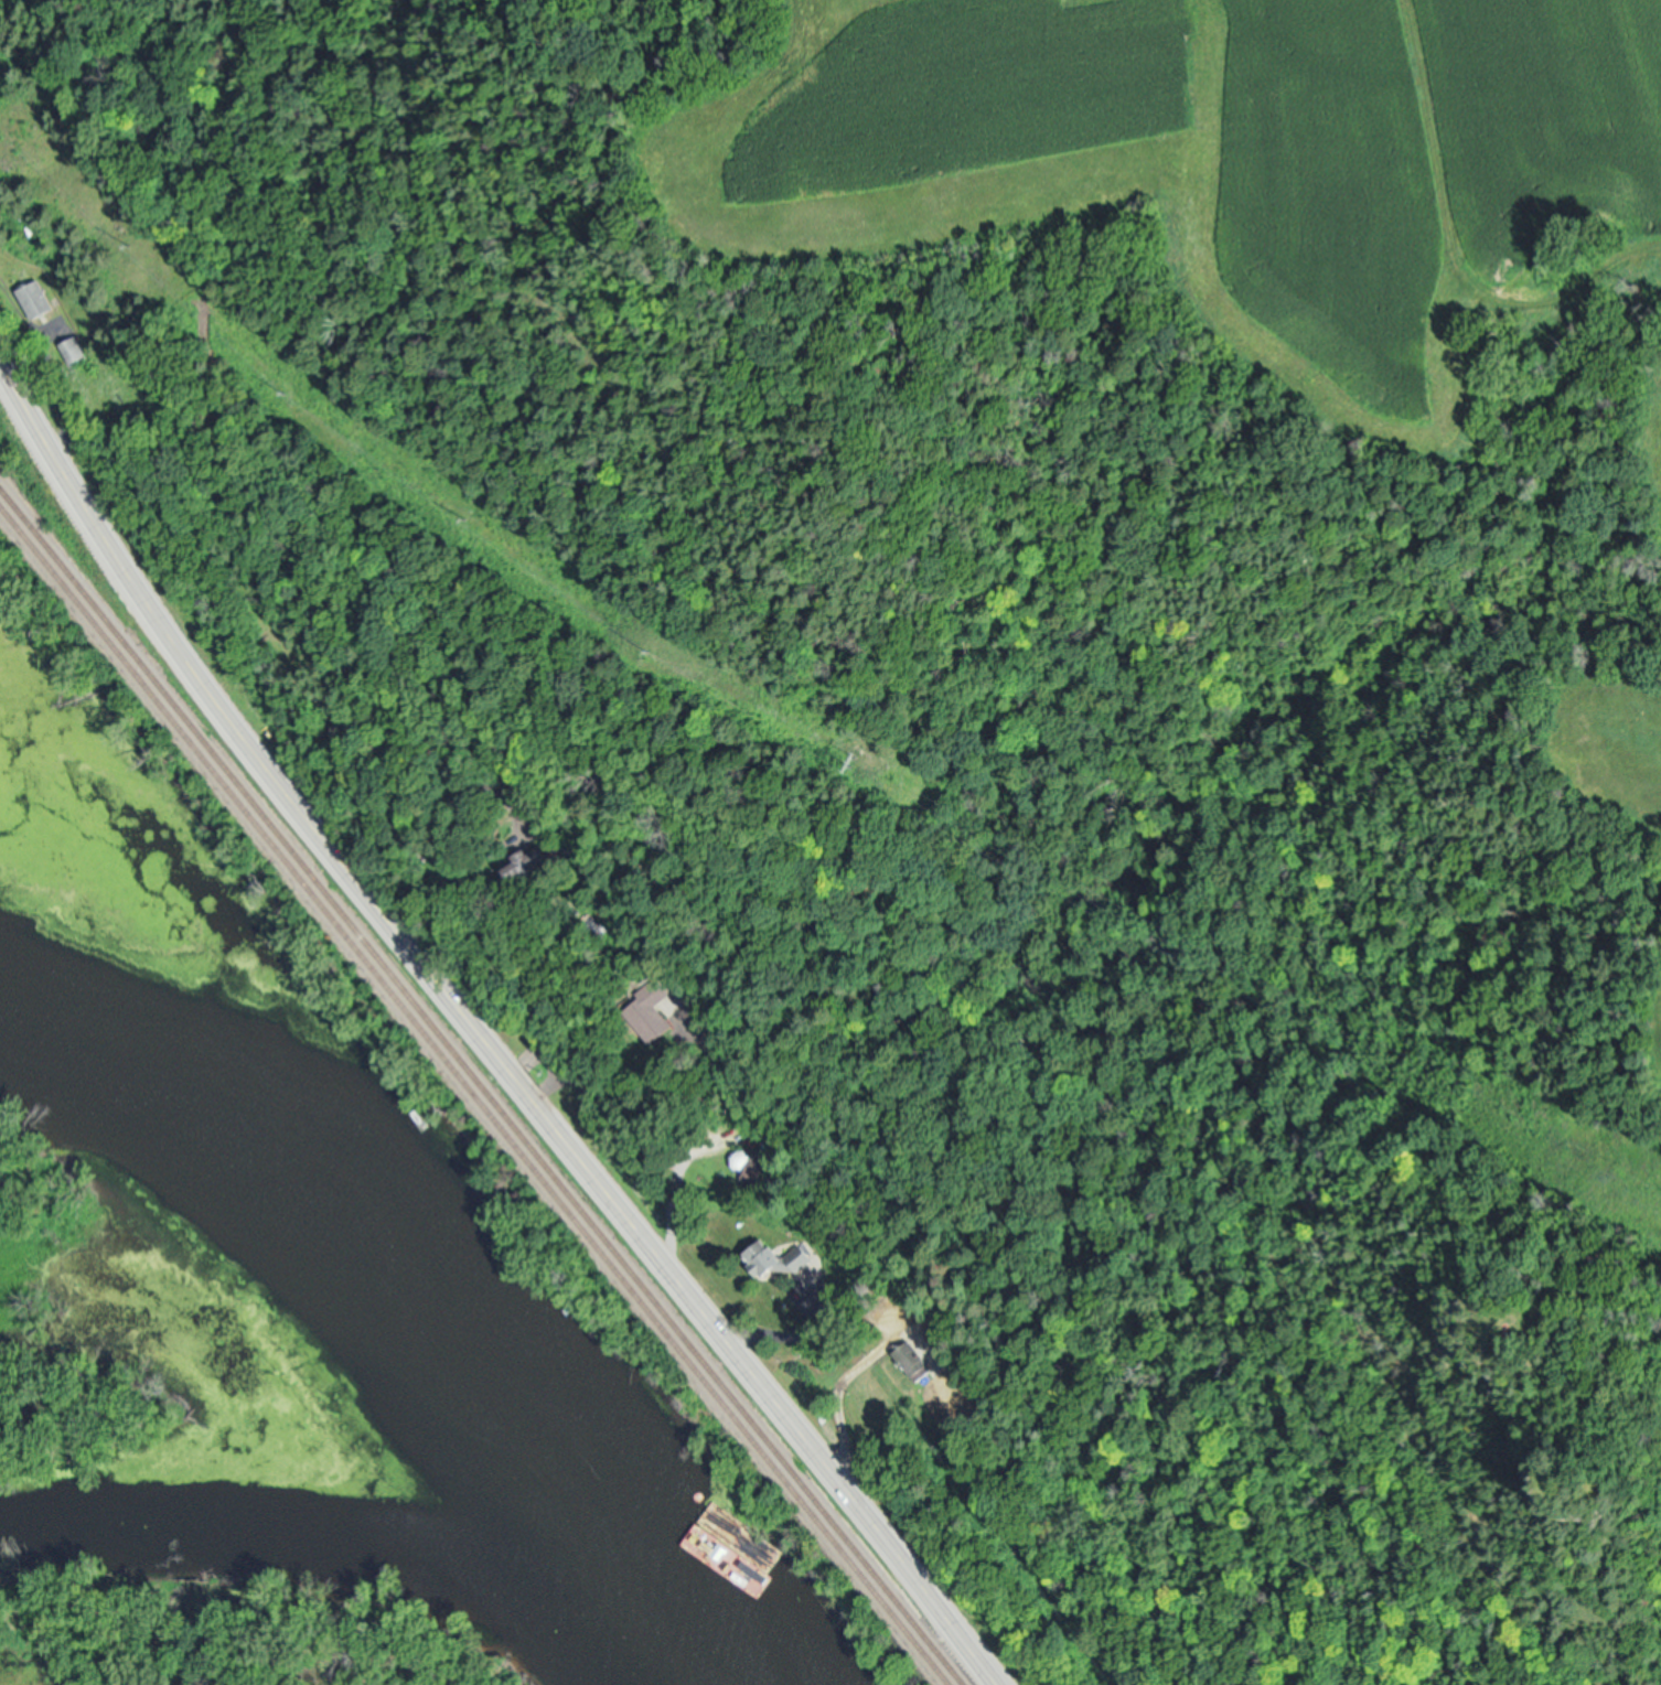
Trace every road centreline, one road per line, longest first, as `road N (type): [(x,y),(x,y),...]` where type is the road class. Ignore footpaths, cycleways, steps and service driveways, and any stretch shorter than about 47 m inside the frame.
road 1 (primary): [(1012,1684),(332,850)]
road 2 (primary): [(332,850),(169,647),(0,364)]

